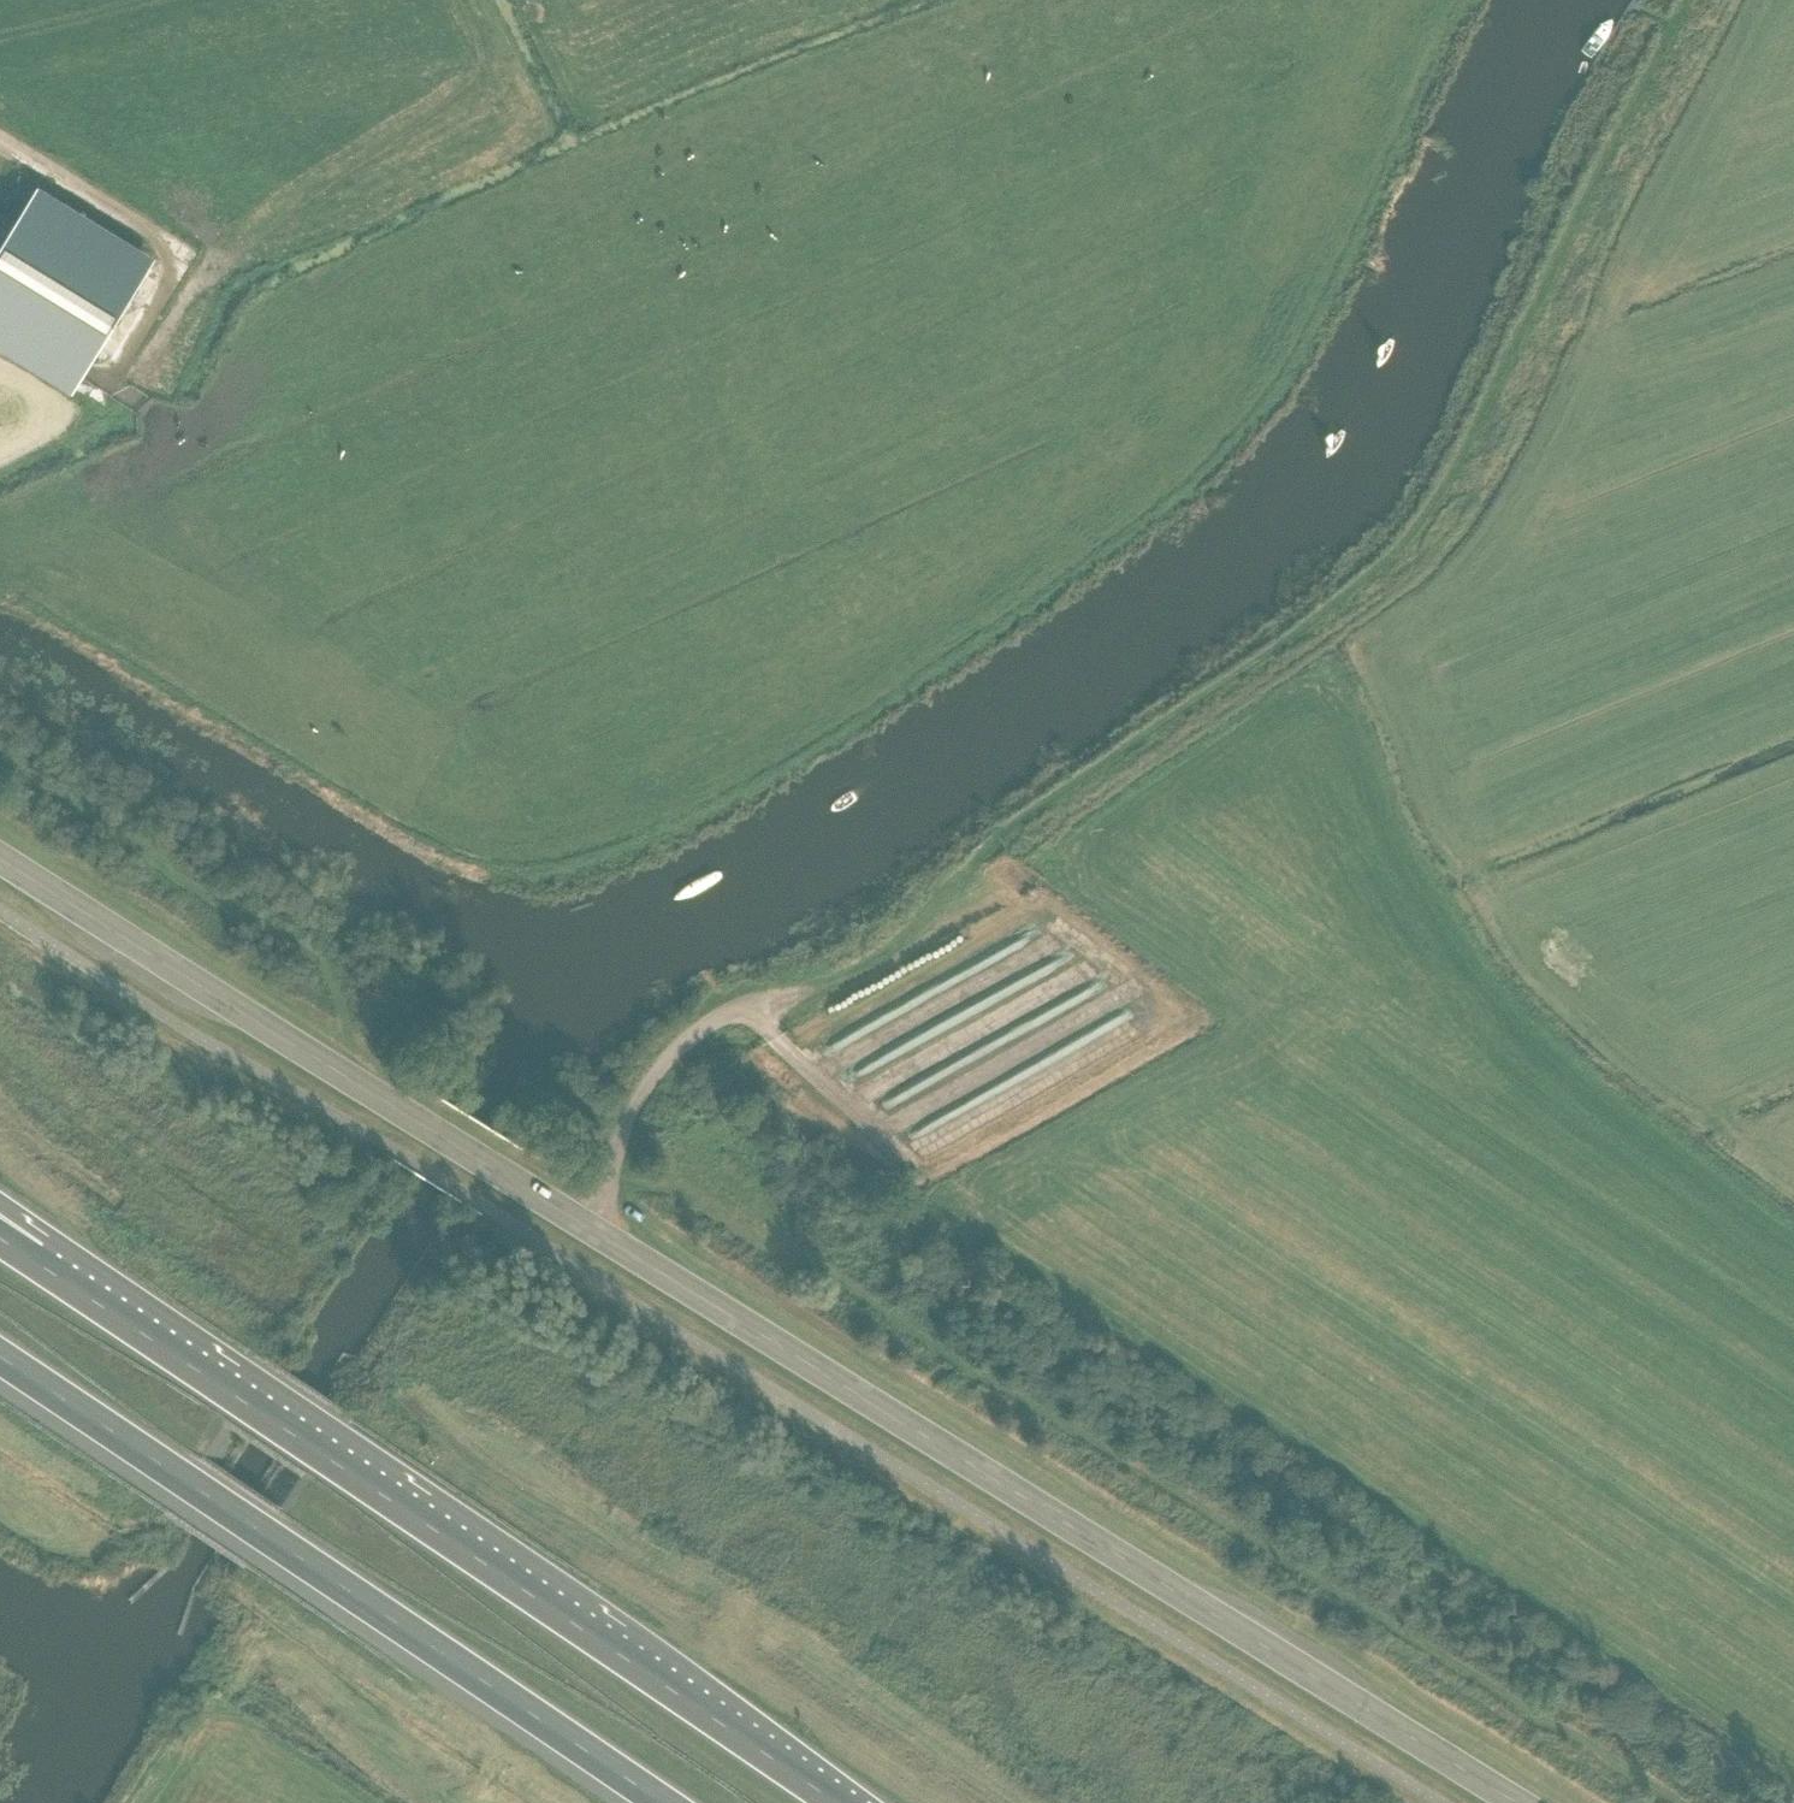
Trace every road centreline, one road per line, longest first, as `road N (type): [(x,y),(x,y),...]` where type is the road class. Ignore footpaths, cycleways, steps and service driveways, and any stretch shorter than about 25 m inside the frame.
road 1 (tertiary): [(1518,1802),(0,857)]
road 2 (motorway): [(835,1802),(32,1256)]
road 3 (motorway): [(0,1357),(654,1802)]
road 4 (track): [(815,1074),(1067,934),(1134,989),(880,1132)]
road 5 (track): [(589,1227),(622,1131),(692,1036),(715,1018),(882,953),(998,841)]
road 6 (track): [(735,1010),(906,1156),(1128,1030)]
road 7 (track): [(847,1103),(1103,960)]

